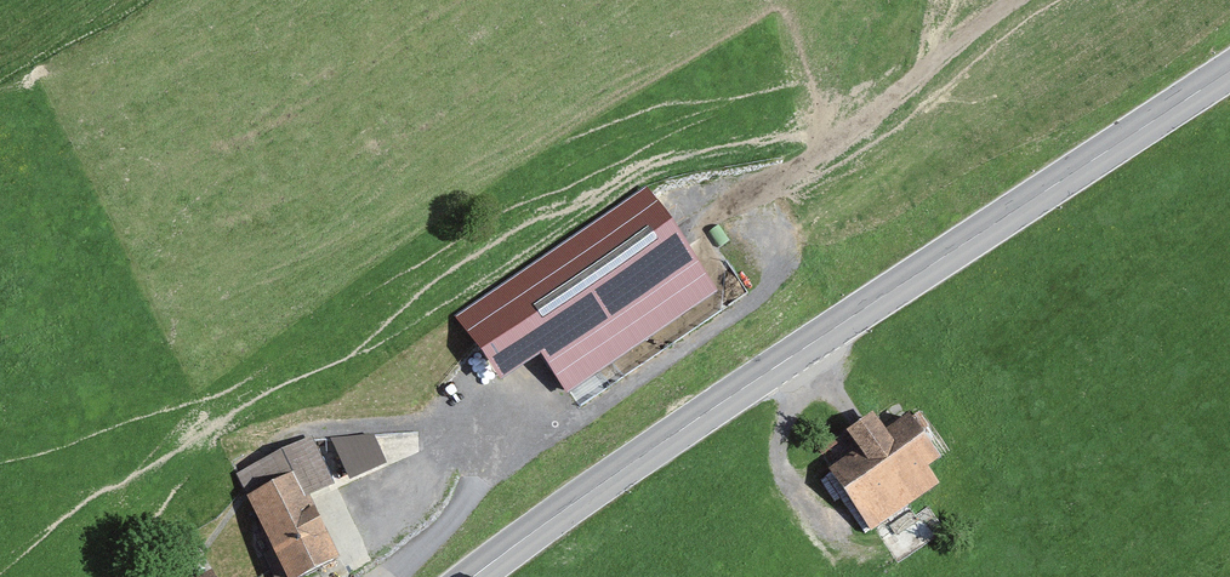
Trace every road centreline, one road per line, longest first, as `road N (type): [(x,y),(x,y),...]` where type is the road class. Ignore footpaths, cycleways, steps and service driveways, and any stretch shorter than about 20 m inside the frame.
road 1 (track): [(416,576),(434,563),(478,476),(610,410),(795,272),(769,193),(1037,0)]
road 2 (primary): [(1229,72),(805,348),(474,576)]
road 3 (track): [(805,348),(809,386),(793,423),(786,490),(865,562),(917,564)]
road 4 (track): [(537,452),(334,424),(275,436)]

